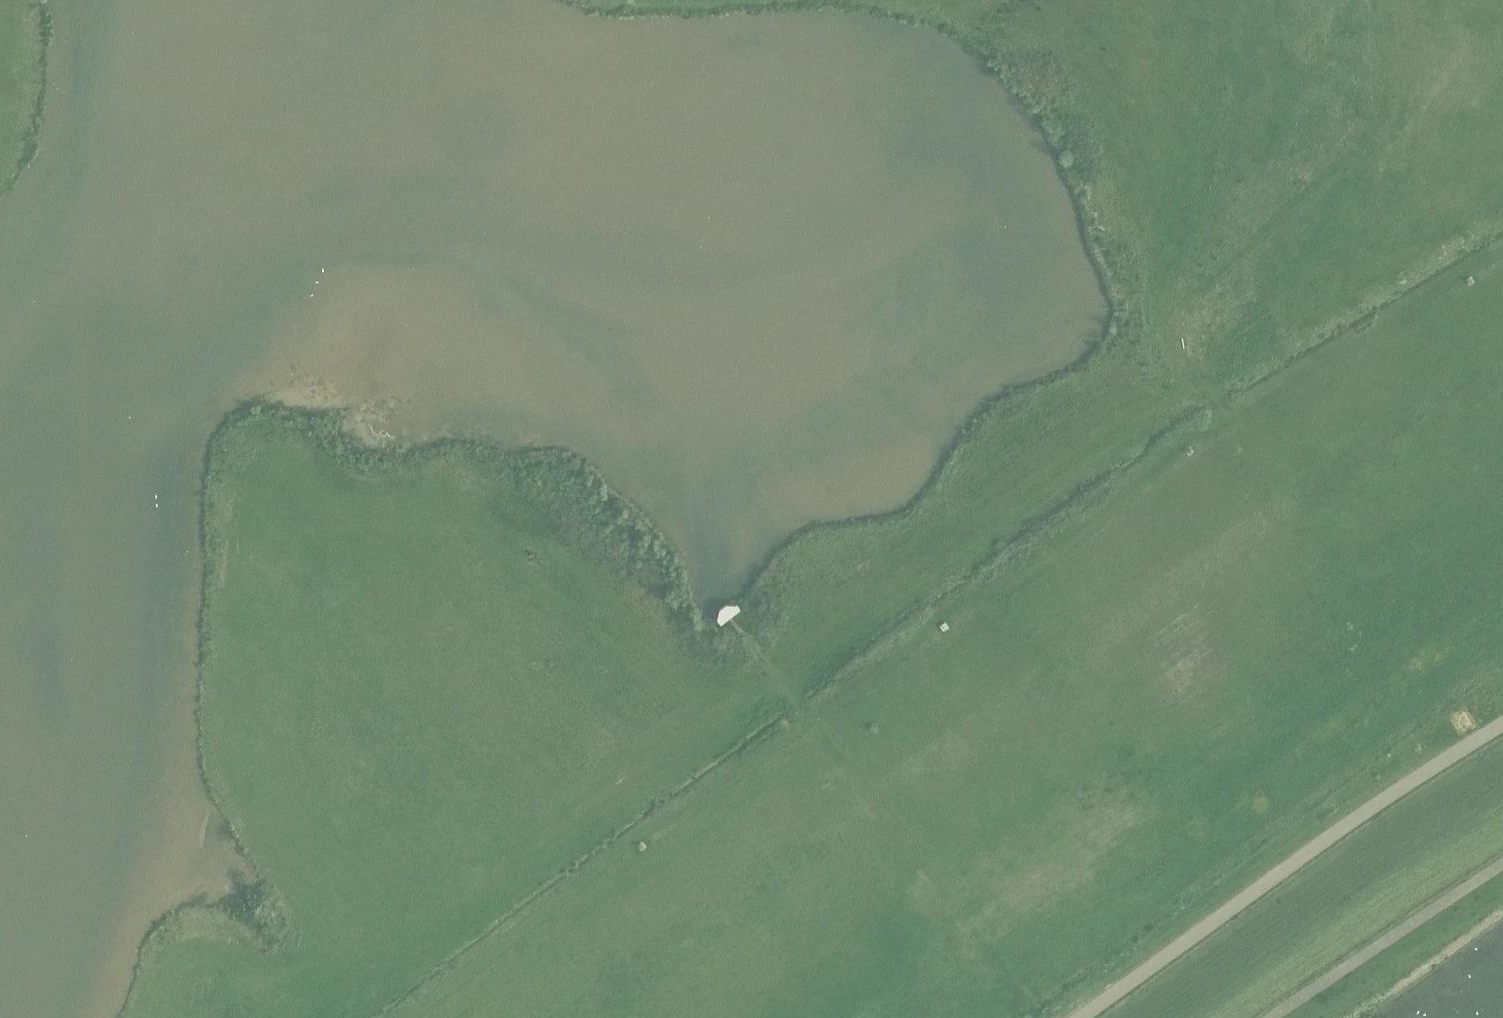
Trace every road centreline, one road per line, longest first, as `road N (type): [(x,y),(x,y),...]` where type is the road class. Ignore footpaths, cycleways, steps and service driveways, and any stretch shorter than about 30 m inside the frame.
road 1 (unclassified): [(1086,1017),(1502,728)]

